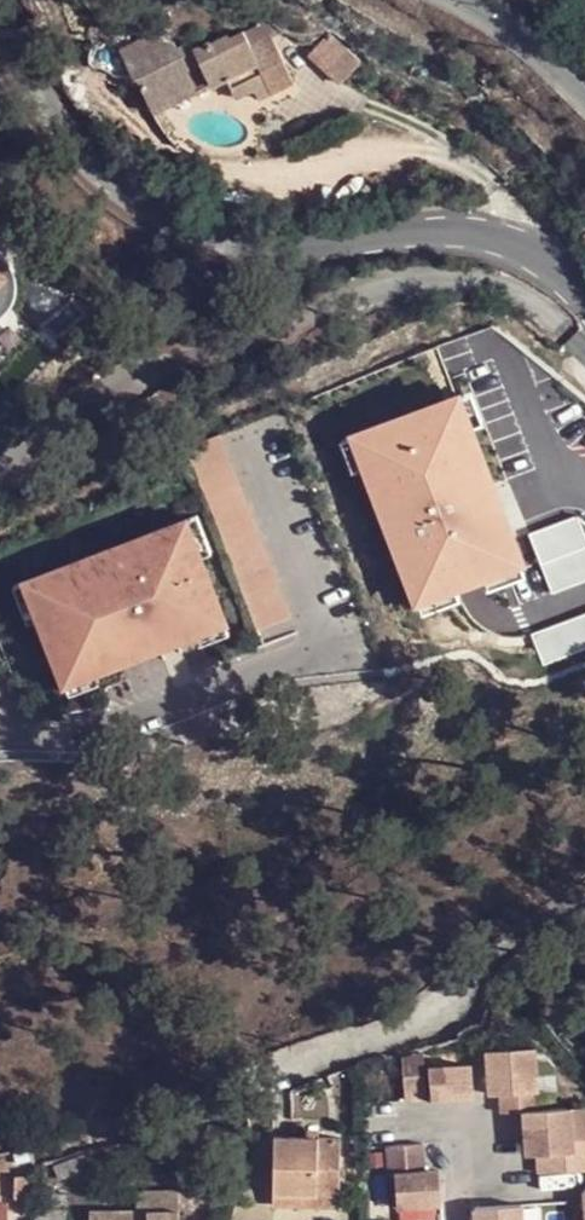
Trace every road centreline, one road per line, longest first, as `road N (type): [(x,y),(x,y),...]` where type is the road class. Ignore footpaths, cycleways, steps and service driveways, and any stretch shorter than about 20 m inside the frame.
road 1 (unclassified): [(584,302),(536,252),(487,232),(408,231),(302,263),(202,255),(157,233),(106,183),(0,18)]
road 2 (residential): [(0,734),(124,726),(307,659)]
road 3 (residential): [(584,101),(546,63),(448,0)]

